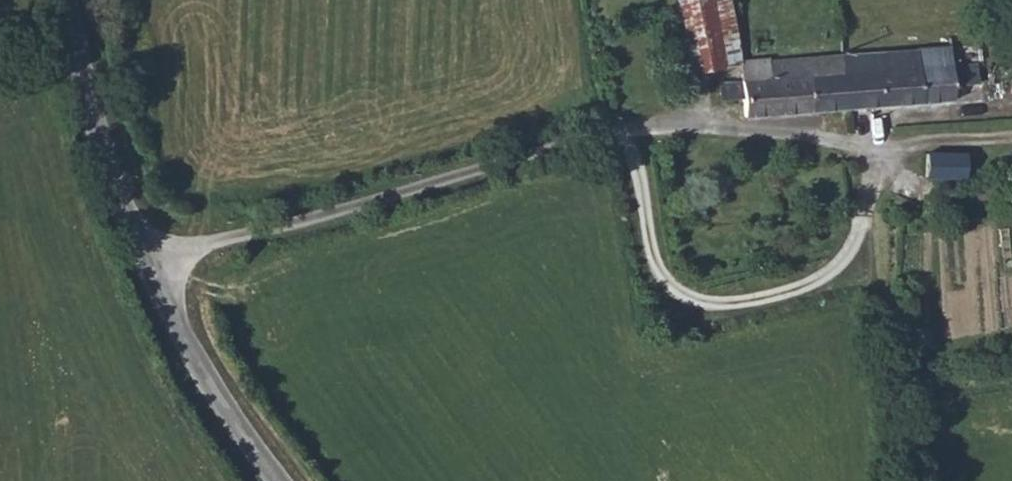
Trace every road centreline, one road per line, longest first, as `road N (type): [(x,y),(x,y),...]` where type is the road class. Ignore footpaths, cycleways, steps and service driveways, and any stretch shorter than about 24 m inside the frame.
road 1 (unclassified): [(146,265),(205,232),(659,133),(889,148)]
road 2 (unclassified): [(61,0),(122,219),(146,265)]
road 3 (unclassified): [(146,265),(175,322),(294,480)]

